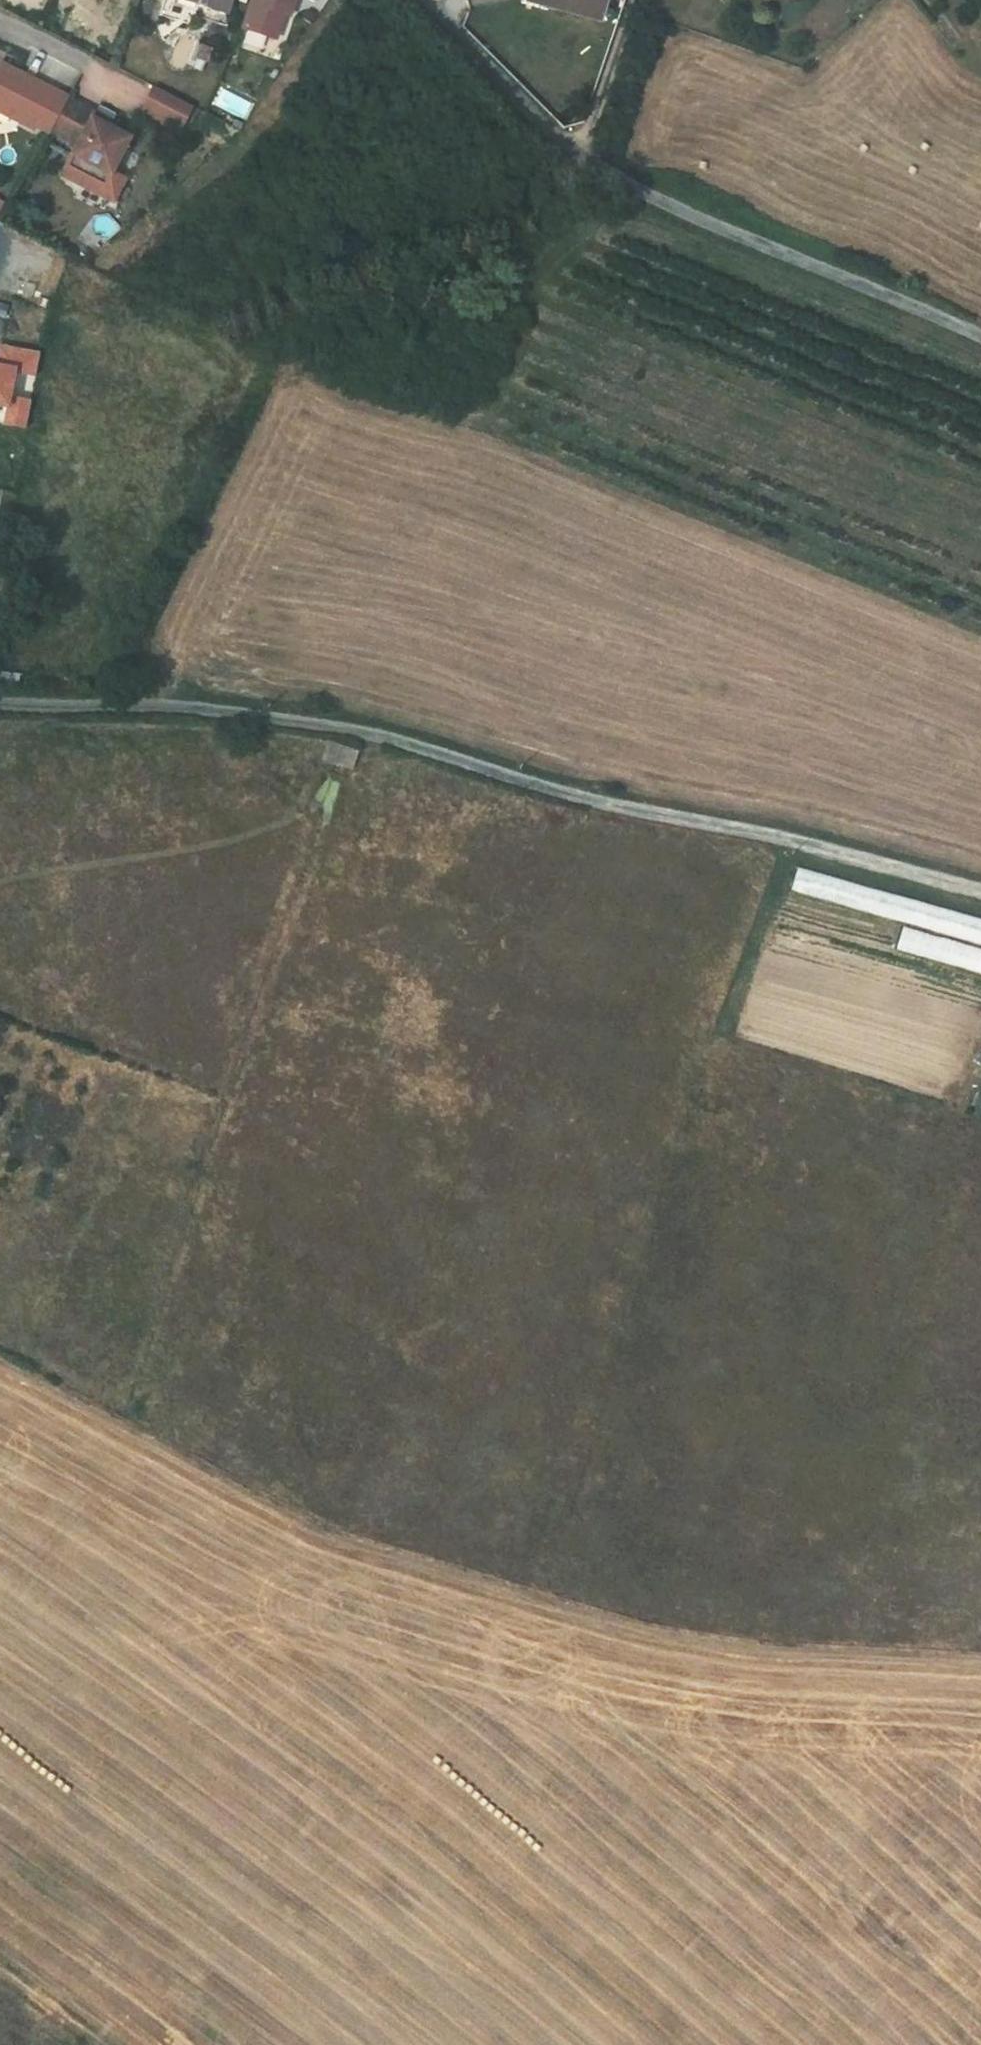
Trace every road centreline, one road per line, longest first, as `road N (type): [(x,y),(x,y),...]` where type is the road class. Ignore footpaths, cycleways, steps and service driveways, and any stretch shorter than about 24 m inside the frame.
road 1 (track): [(980,889),(603,803),(310,719),(0,703)]
road 2 (residential): [(416,0),(601,168),(980,340)]

